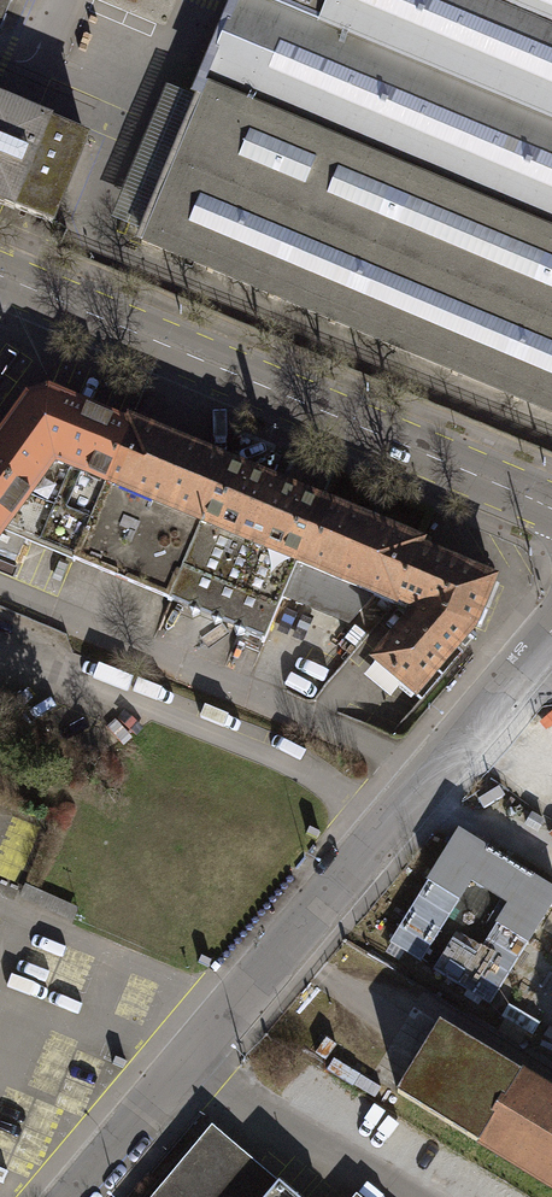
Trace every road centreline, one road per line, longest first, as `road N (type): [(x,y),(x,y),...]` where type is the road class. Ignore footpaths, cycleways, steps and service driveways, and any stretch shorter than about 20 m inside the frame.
road 1 (residential): [(551,630),(67,1196)]
road 2 (tertiary): [(0,276),(551,507)]

